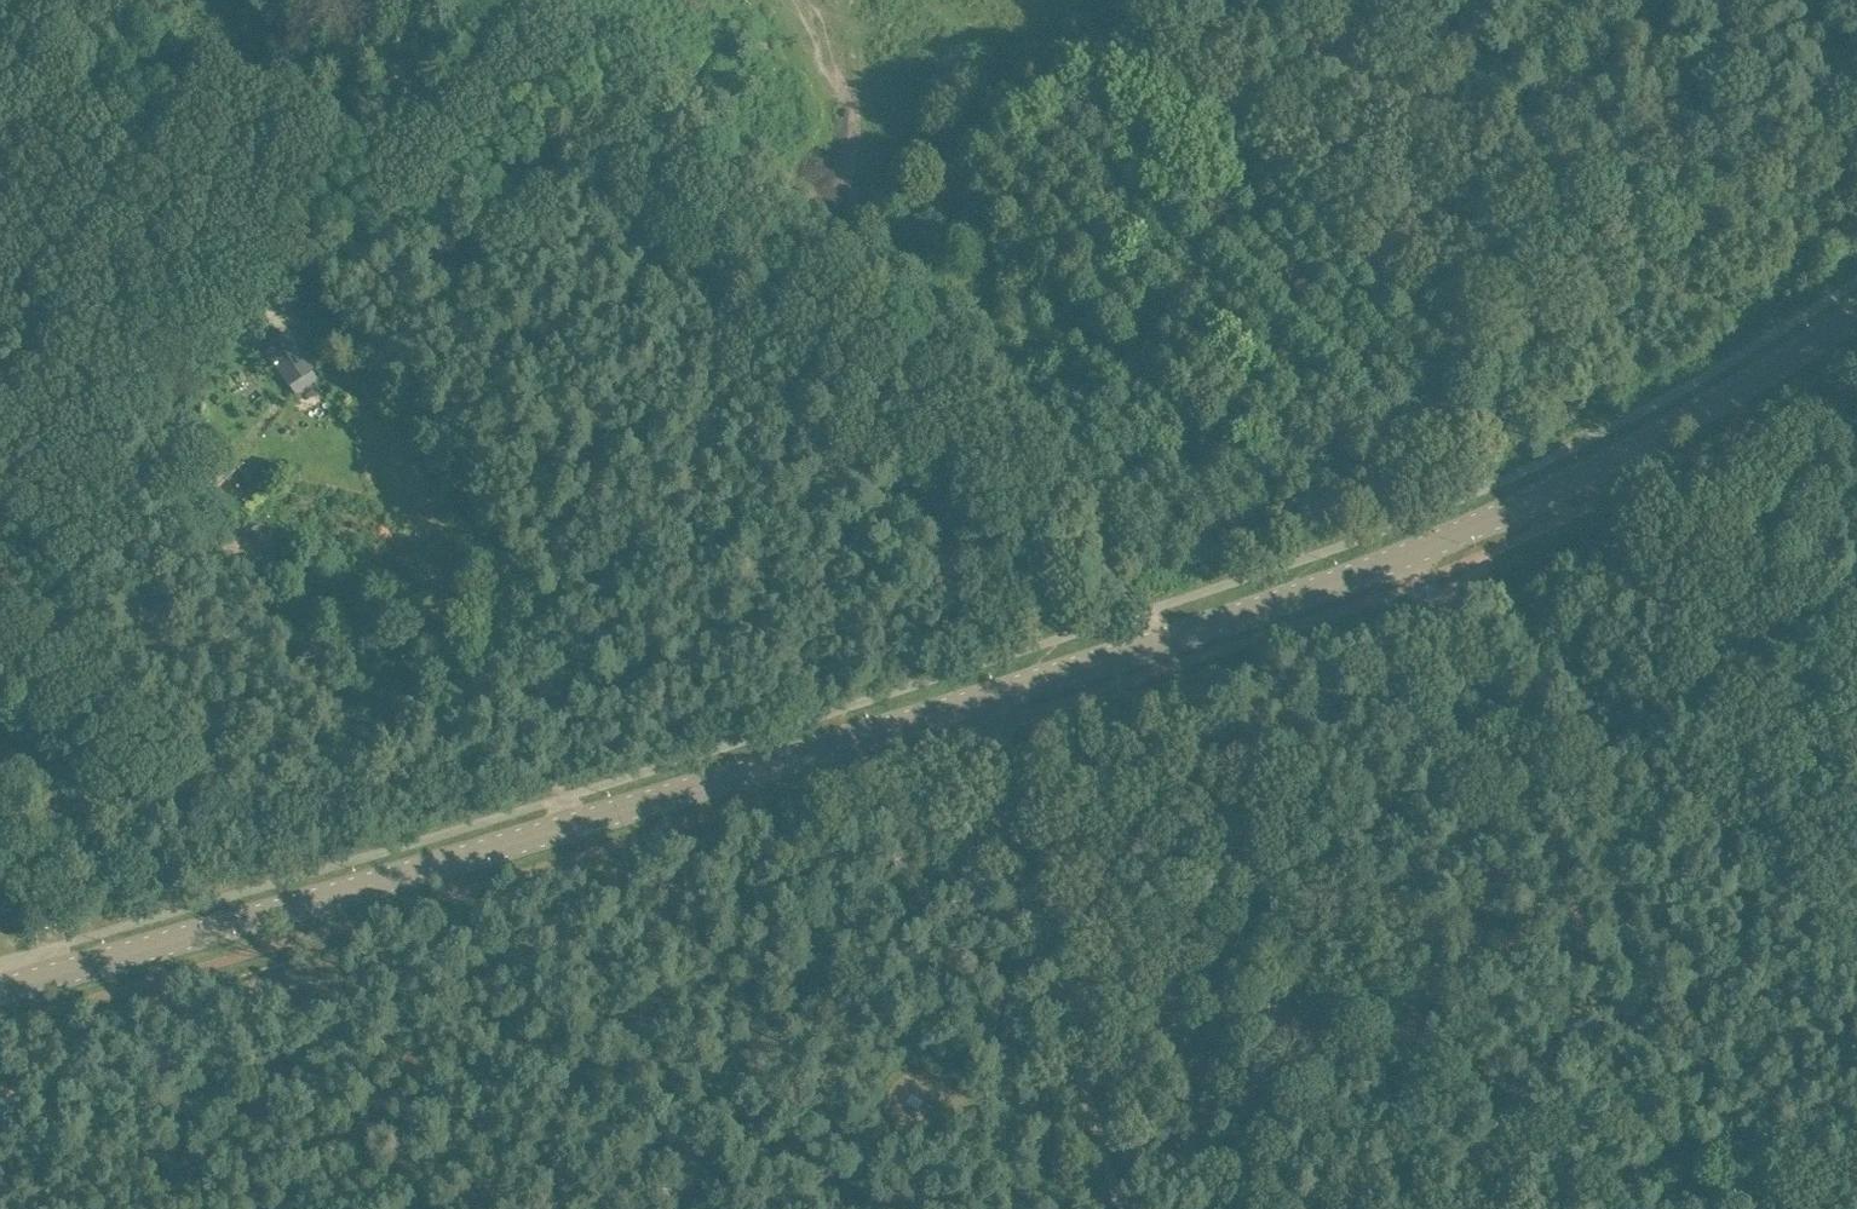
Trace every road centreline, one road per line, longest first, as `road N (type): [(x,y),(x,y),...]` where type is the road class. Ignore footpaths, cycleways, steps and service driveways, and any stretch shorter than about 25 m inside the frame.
road 1 (tertiary): [(0,986),(980,696)]
road 2 (track): [(1138,613),(887,345),(717,194),(530,0)]
road 3 (track): [(1418,584),(1458,673),(1485,698),(1656,770),(1755,854),(1856,961)]
road 4 (tertiary): [(1410,557),(1650,448),(1856,311)]
road 5 (track): [(1073,1044),(988,723)]
road 6 (tertiary): [(1157,641),(1410,557)]
road 7 (tertiary): [(980,696),(1157,641)]
road 8 (track): [(1118,1208),(1073,1044)]

